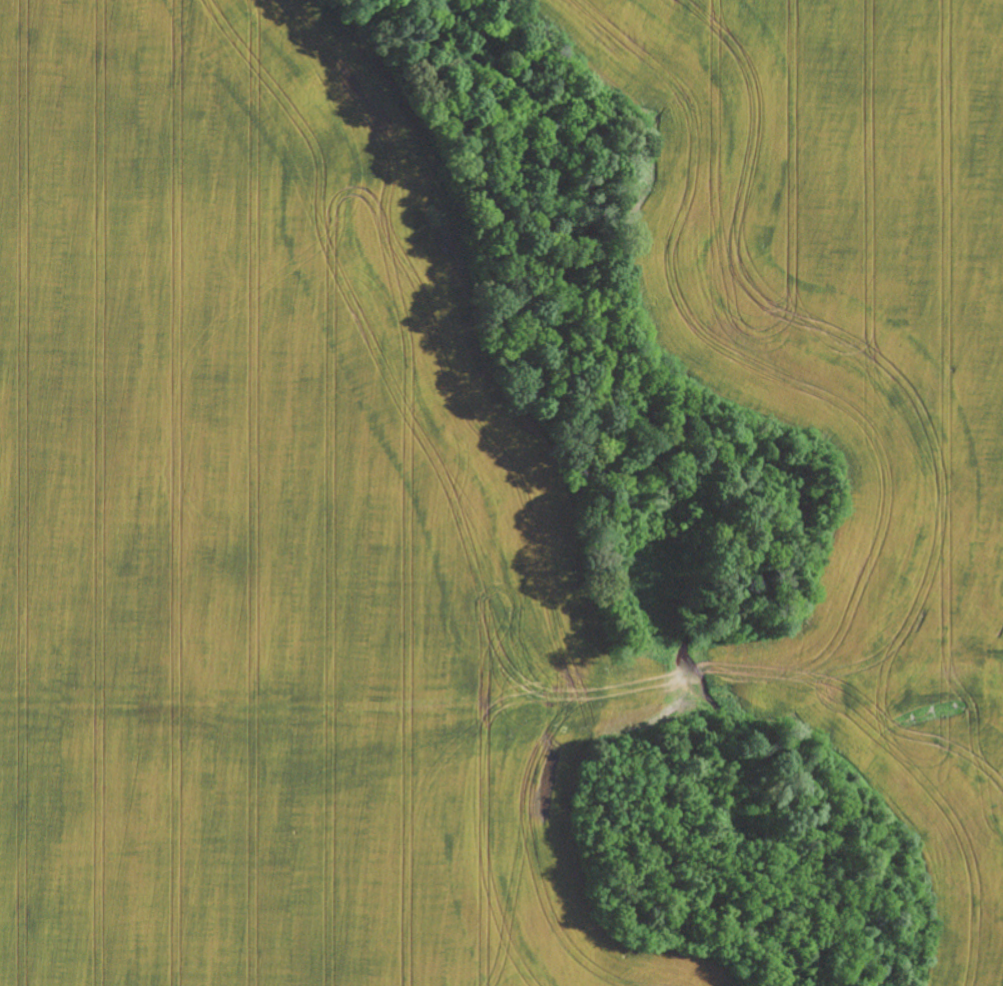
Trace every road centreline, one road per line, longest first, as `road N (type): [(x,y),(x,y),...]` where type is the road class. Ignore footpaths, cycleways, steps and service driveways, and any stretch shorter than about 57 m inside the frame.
road 1 (residential): [(1002,513),(909,513),(796,564),(653,593),(604,672),(629,751)]

